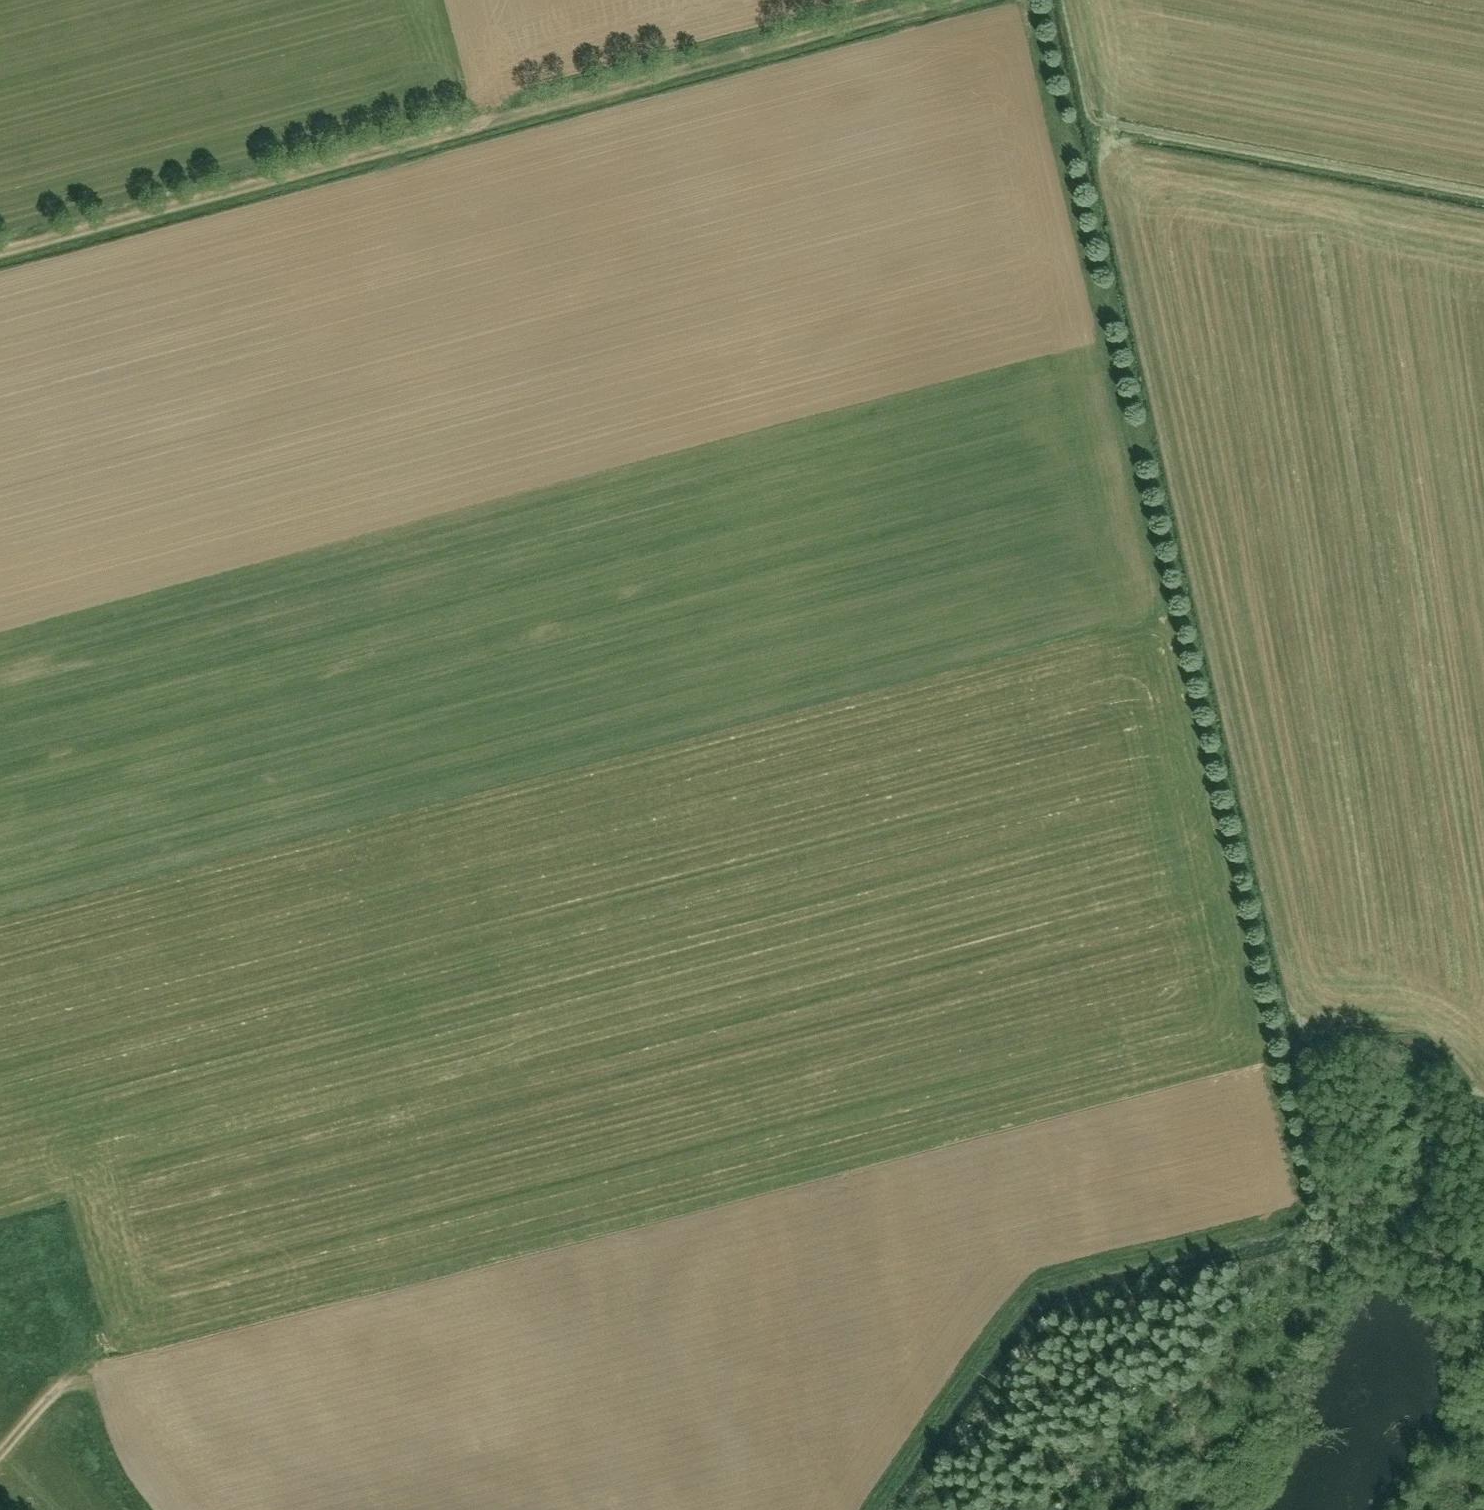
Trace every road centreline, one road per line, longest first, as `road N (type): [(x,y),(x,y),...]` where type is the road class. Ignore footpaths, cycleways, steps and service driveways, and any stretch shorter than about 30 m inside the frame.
road 1 (track): [(0,251),(485,123)]

